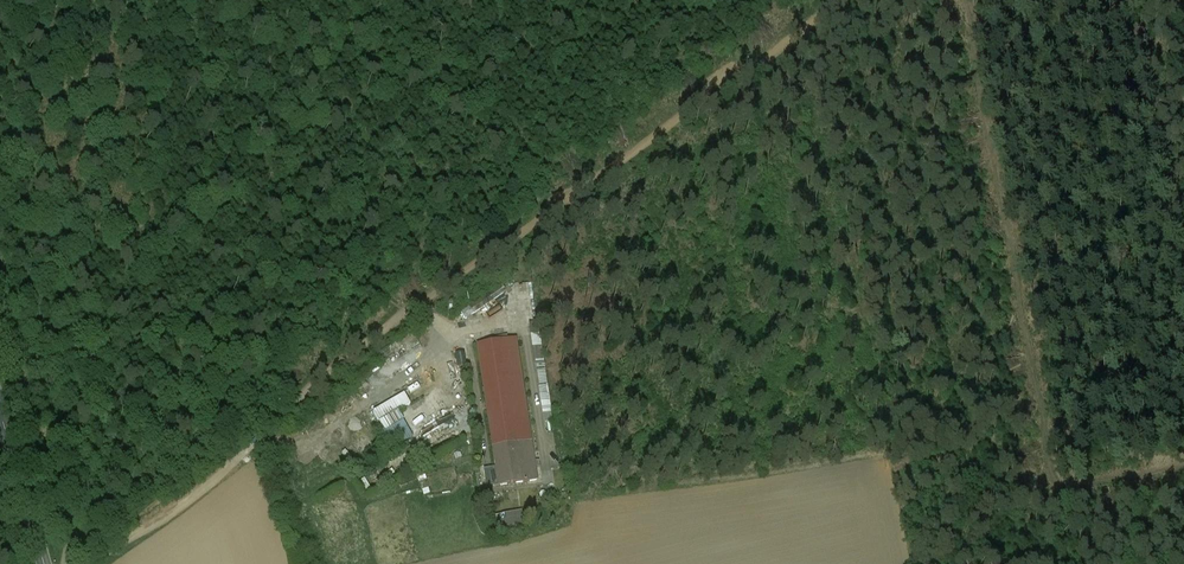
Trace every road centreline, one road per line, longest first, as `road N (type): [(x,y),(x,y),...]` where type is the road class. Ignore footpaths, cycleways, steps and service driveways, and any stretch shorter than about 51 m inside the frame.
road 1 (track): [(835,0),(89,563)]
road 2 (track): [(1183,464),(1170,473),(1083,484),(1053,474),(1005,203),(984,137),(965,0)]
road 3 (secondary): [(44,563),(0,412)]

